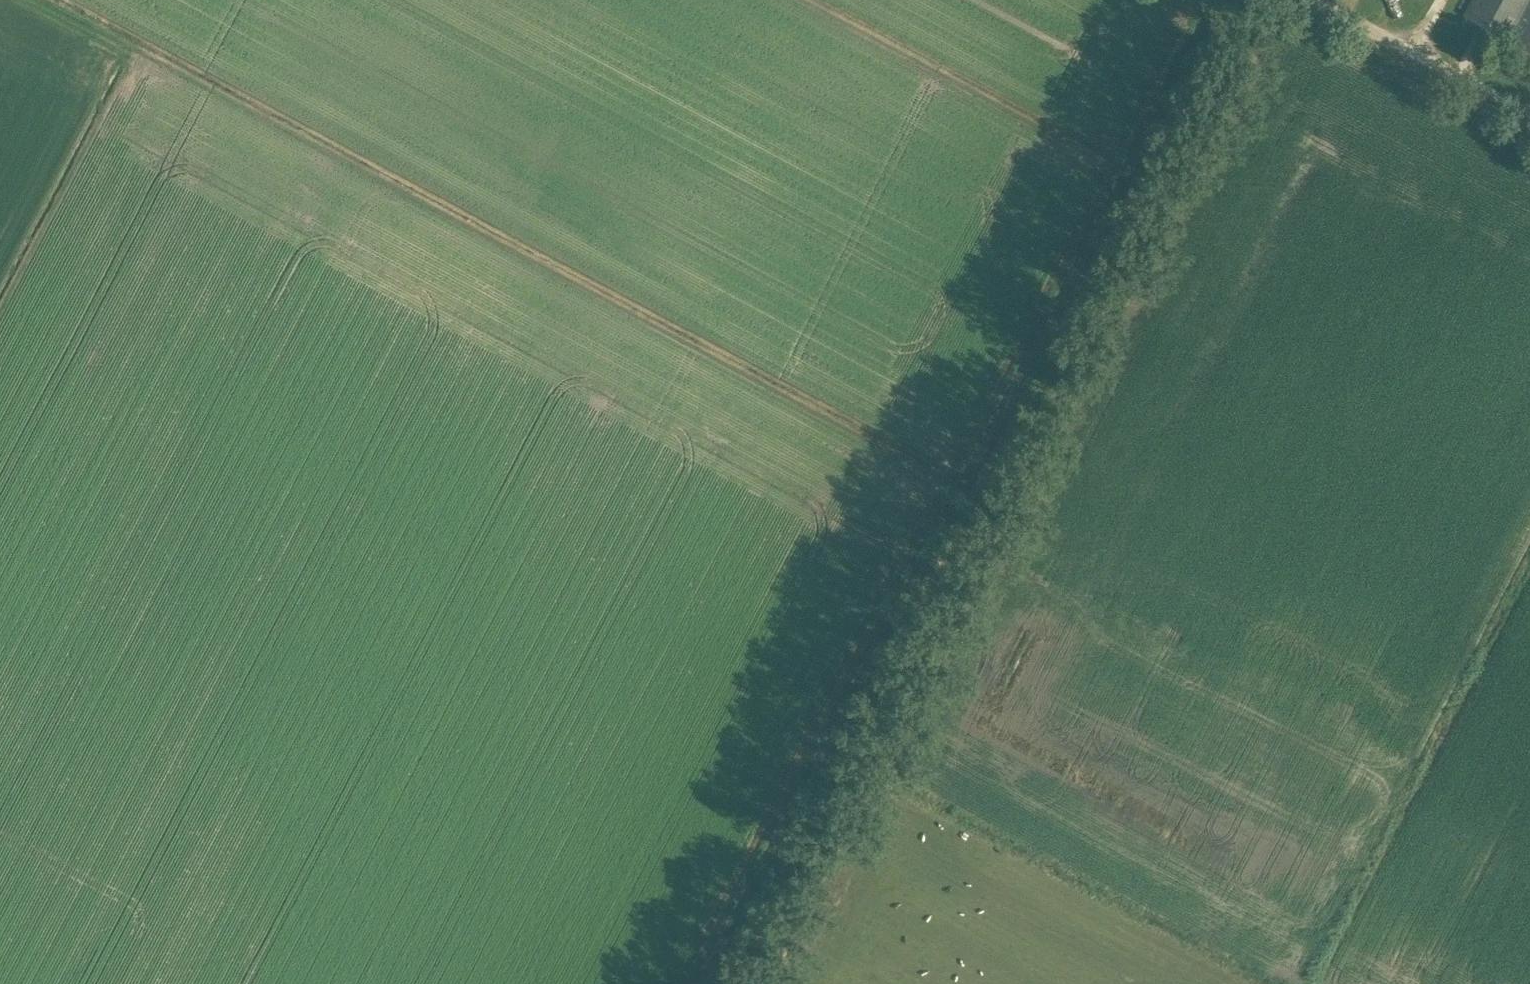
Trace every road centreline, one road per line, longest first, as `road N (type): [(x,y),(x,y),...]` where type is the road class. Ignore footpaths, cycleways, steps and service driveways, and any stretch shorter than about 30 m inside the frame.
road 1 (unclassified): [(1529,121),(1310,0)]

